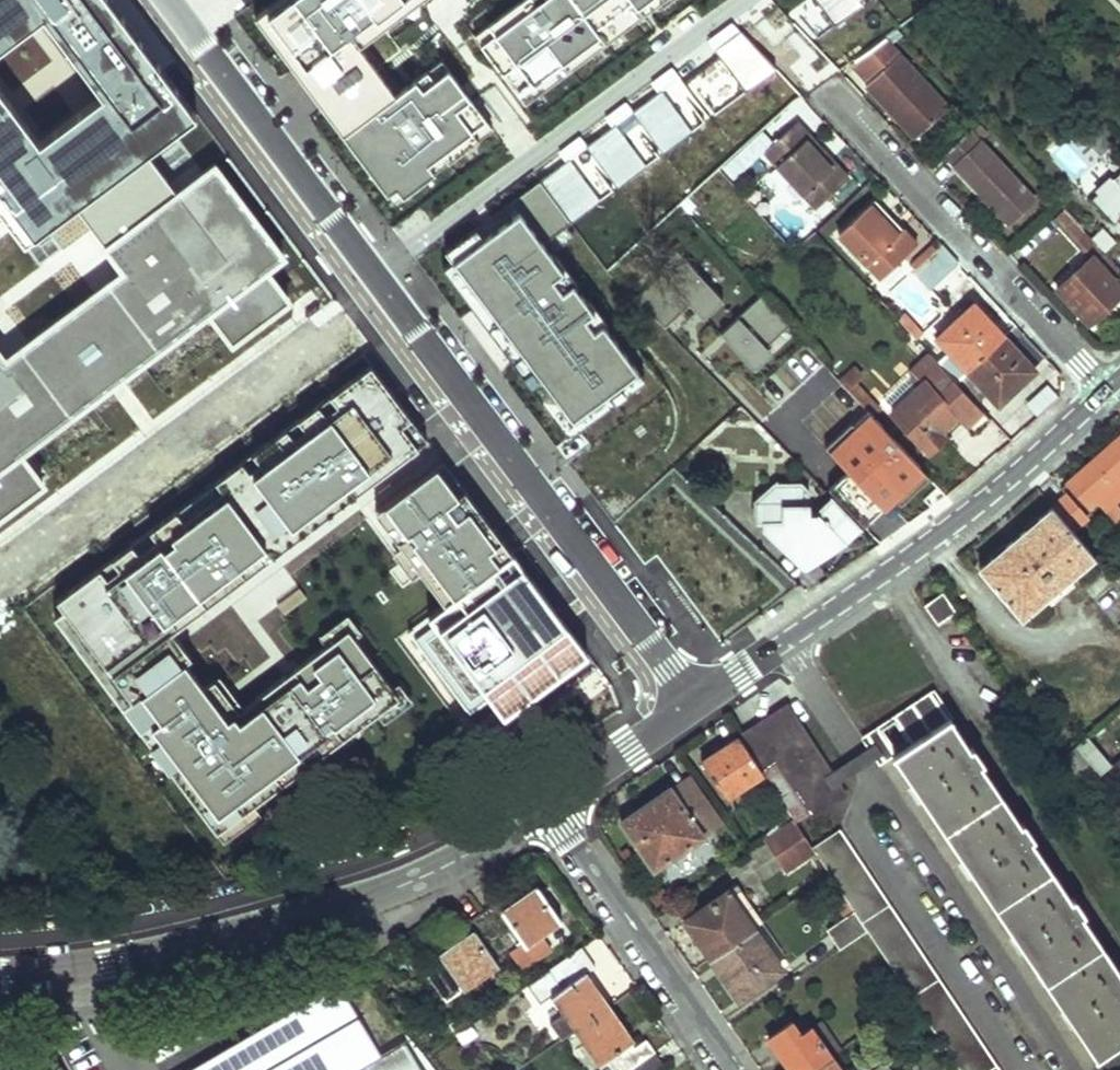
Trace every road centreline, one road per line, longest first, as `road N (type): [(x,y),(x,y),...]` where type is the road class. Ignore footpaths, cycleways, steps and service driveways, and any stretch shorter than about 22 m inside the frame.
road 1 (residential): [(0,975),(156,954),(321,912),(403,886),(546,807)]
road 2 (residential): [(697,699),(378,282)]
road 3 (residential): [(1109,388),(887,572),(697,699)]
road 4 (residential): [(378,282),(744,0)]
road 5 (residential): [(827,91),(1109,388)]
road 6 (residential): [(378,282),(180,18)]
road 7 (residential): [(546,807),(730,1069)]
road 8 (residential): [(546,807),(697,699)]

